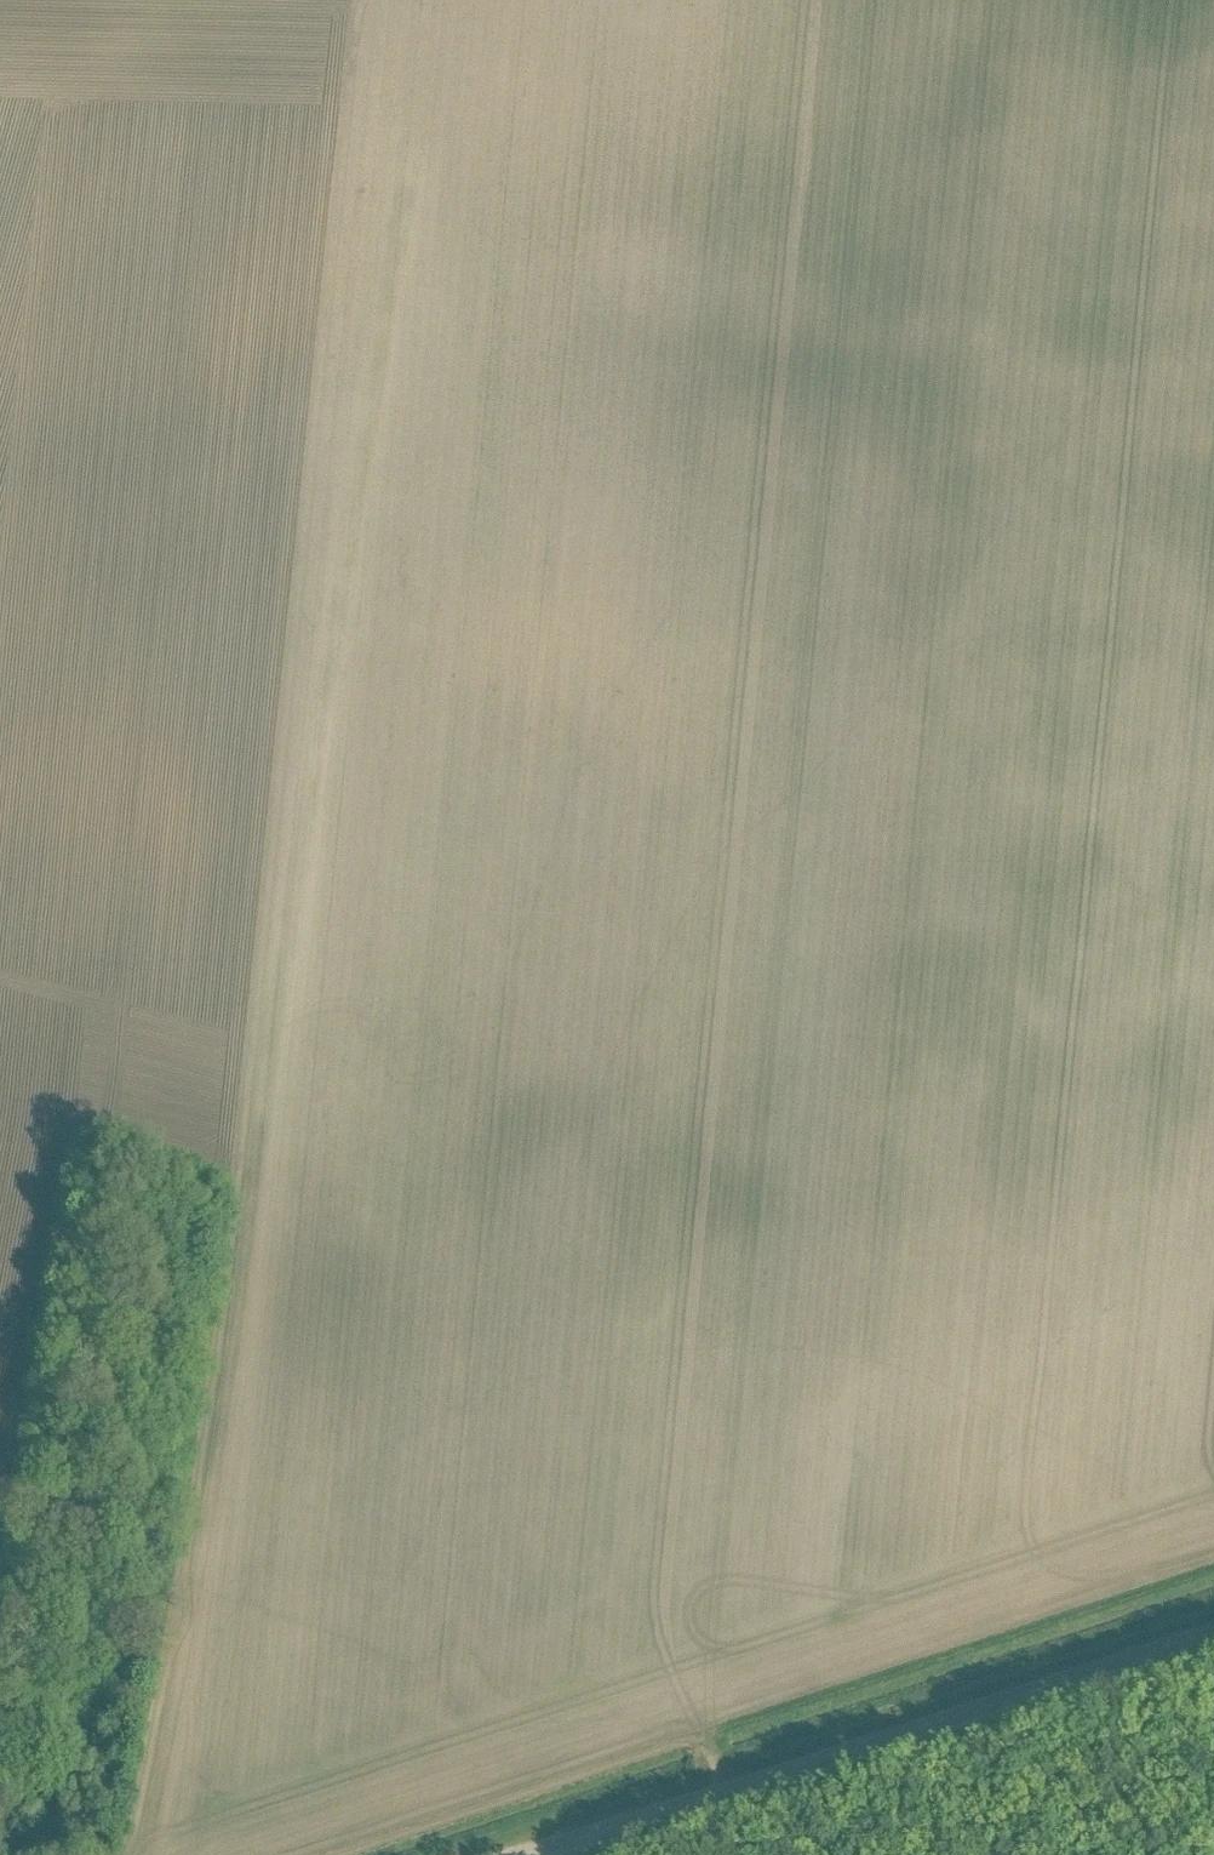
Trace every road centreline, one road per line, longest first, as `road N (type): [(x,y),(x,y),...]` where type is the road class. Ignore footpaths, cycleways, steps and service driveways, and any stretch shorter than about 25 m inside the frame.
road 1 (unclassified): [(537,1854),(1213,1636)]

